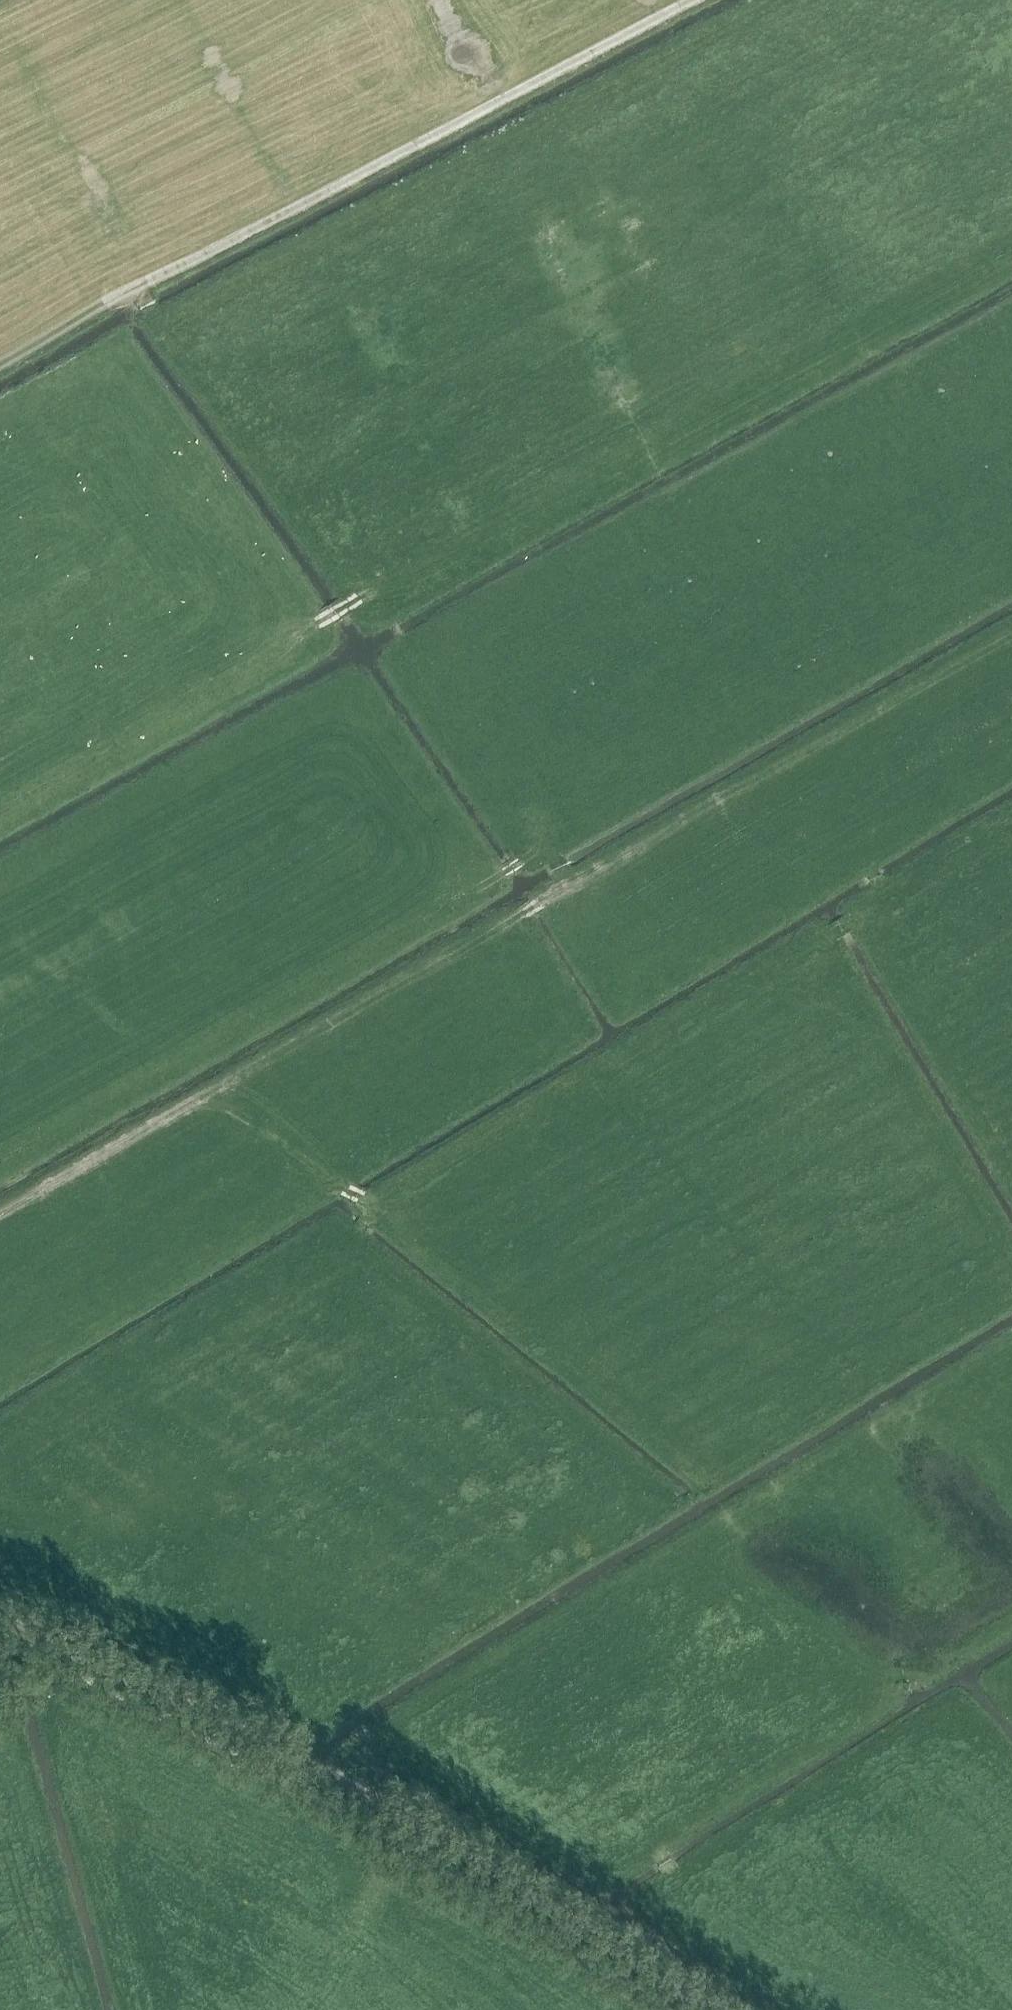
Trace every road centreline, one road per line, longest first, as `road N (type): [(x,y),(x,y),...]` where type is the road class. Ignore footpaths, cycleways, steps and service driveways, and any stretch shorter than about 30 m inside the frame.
road 1 (unclassified): [(723,2009),(276,1735),(0,1619)]

